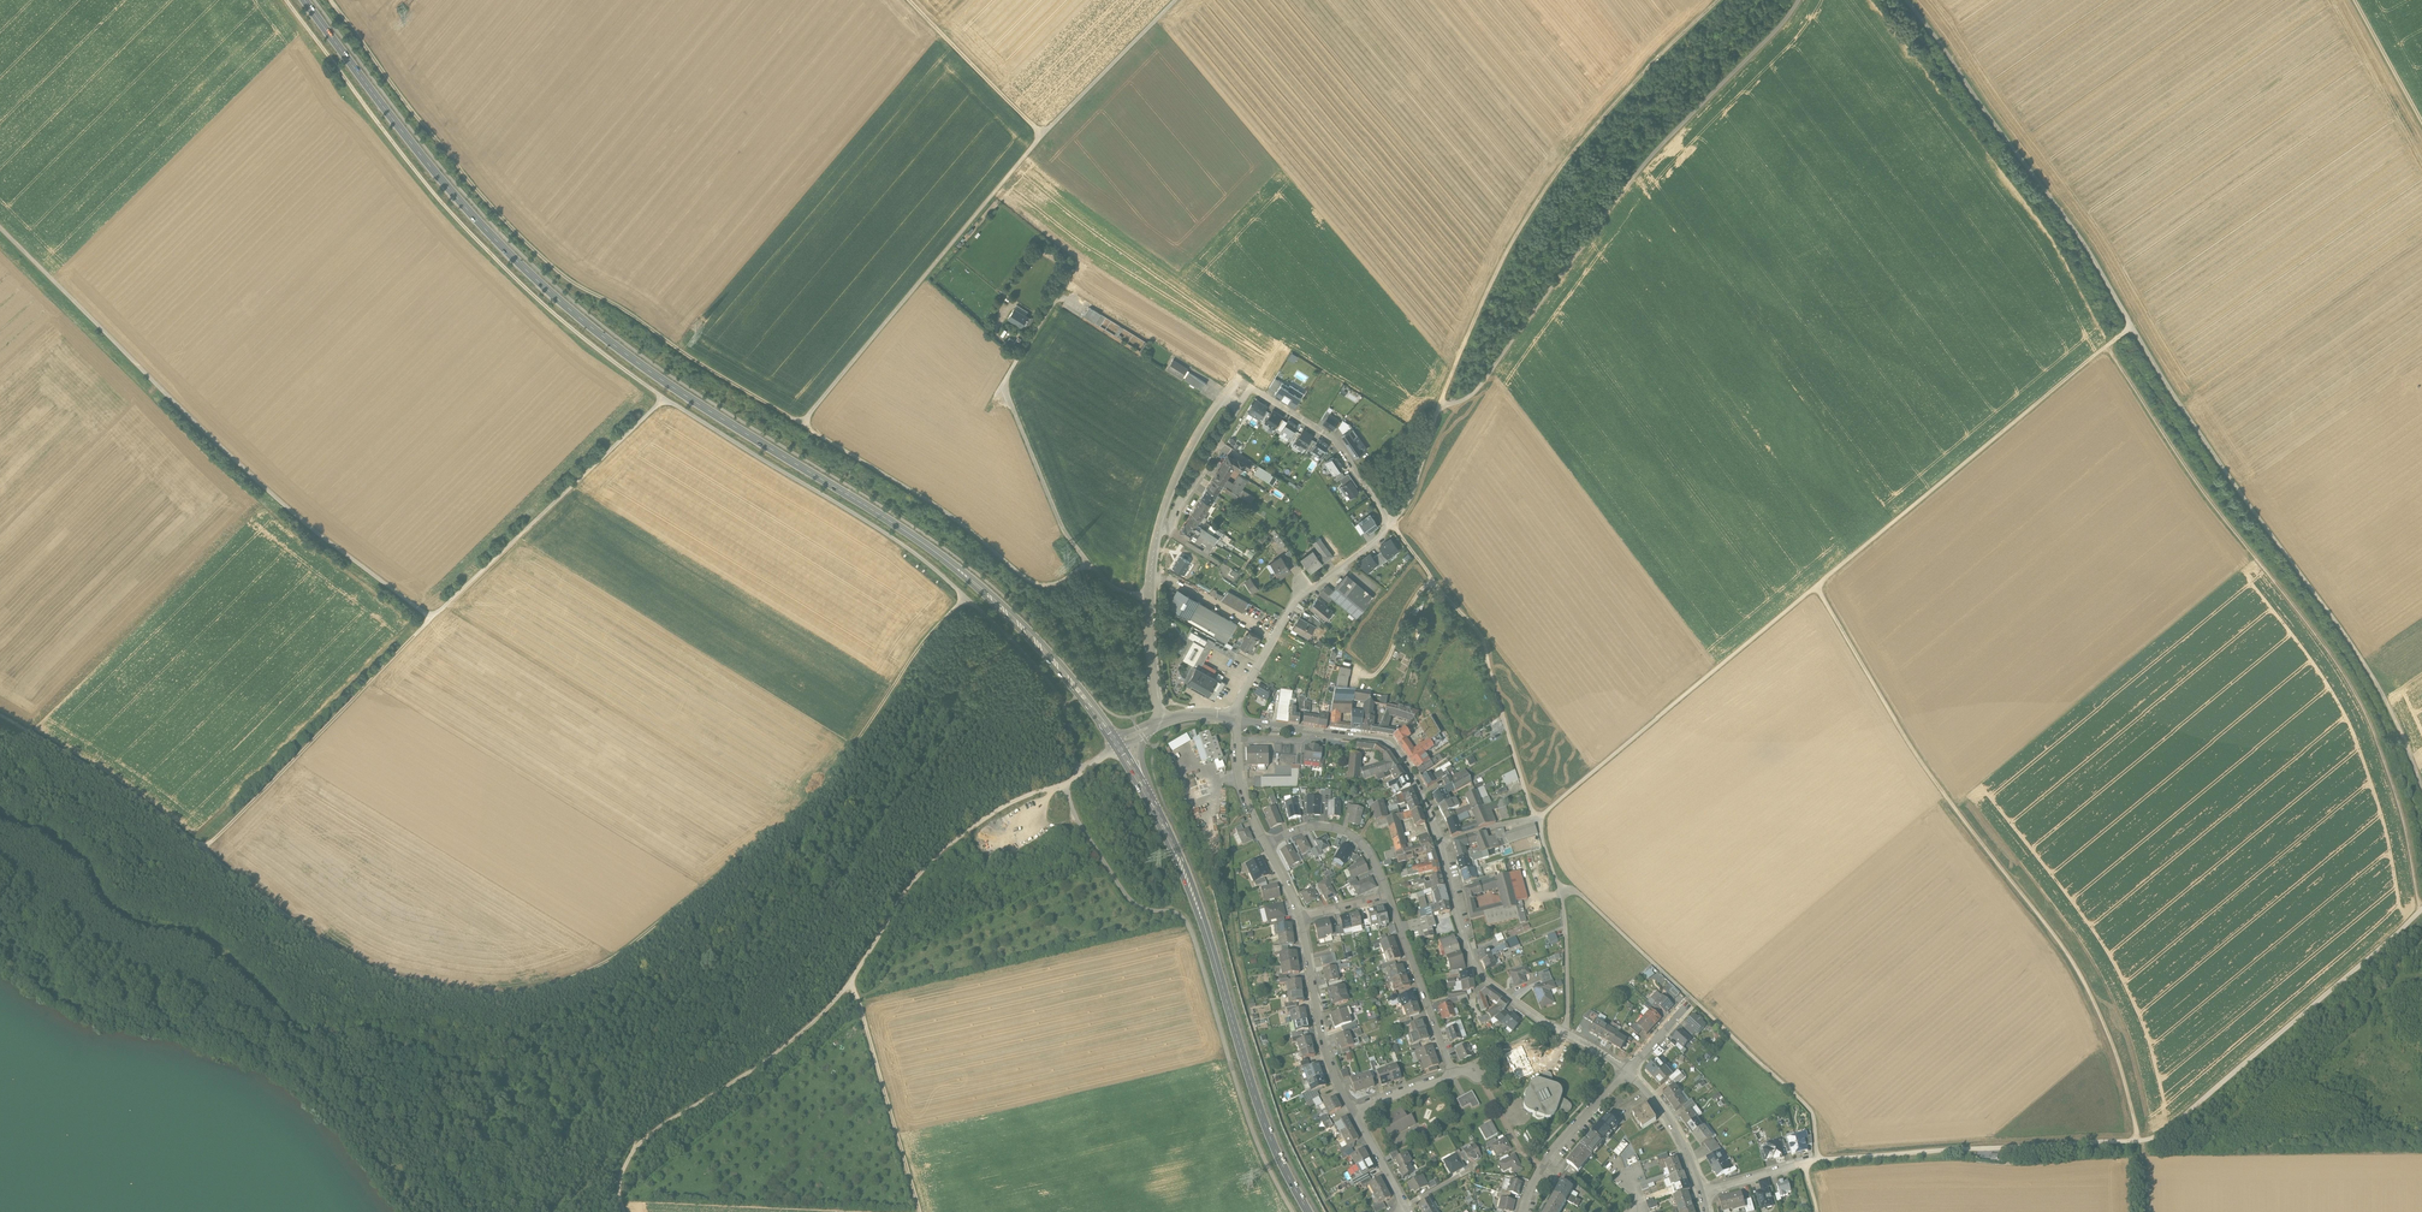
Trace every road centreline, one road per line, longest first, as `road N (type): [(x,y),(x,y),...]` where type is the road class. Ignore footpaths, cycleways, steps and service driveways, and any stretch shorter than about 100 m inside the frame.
road 1 (secondary): [(1114,739),(1026,632),(938,554),(675,389),(535,278),(432,167),(305,0)]
road 2 (track): [(1907,0),(2351,644),(2421,787)]
road 3 (track): [(1172,0),(1043,133),(802,424),(970,531),(1033,583),(1049,585),(1087,564)]
road 4 (track): [(1818,1160),(2143,1142),(2421,911)]
road 5 (track): [(2107,347),(2351,688),(2397,798),(2421,911)]
road 6 (track): [(1816,587),(1914,752),(2074,965),(2118,1060),(2139,1142)]
road 7 (track): [(964,599),(803,811),(600,967),(530,992),(479,995)]
road 8 (track): [(802,424),(552,267),(457,167),(331,0)]
road 9 (track): [(432,619),(223,450),(0,227)]
road 10 (track): [(1050,789),(988,818),(918,876),(850,984),(815,1023),(639,1146)]
road 11 (track): [(285,0),(462,224),(527,291),(664,400)]
road 12 (track): [(1441,409),(1473,393),(1638,173),(1800,0)]
road 13 (residential): [(1628,1070),(1483,982),(1429,808),(1396,751),(1308,731)]
road 14 (track): [(1293,1211),(1250,1123),(1189,925),(1132,899),(1081,828),(1065,785)]
road 15 (track): [(1441,409),(1484,301),(1542,196),(1583,142),(1718,0)]
road 16 (residential): [(1252,387),(1337,442),(1390,523),(1298,598),(1236,718)]
road 17 (secondary): [(1309,1211),(1271,1139),(1194,896),(1154,805)]
road 18 (track): [(1816,587),(2132,327)]
road 19 (track): [(1150,597),(1113,589),(1087,564),(1061,527),(1006,397),(1005,381),(1058,295),(1080,305)]
road 20 (track): [(1560,891),(1581,895),(1799,1098),(1812,1114),(1818,1160)]
road 21 (track): [(1537,819),(1816,587)]
road 22 (track): [(964,599),(878,530),(664,400)]
road 23 (track): [(1390,523),(1481,638),(1537,819)]
road 24 (track): [(432,619),(204,852)]
road 25 (track): [(664,400),(432,619)]
road 26 (track): [(479,995),(372,971),(300,928),(204,852)]
road 27 (track): [(204,852),(0,715)]
road 28 (track): [(920,1211),(850,984)]
road 29 (track): [(1569,1034),(1564,914),(1537,819)]
road 30 (residential): [(1354,1109),(1322,1037),(1300,917)]
road 31 (residential): [(1161,722),(1149,637),(1158,532)]
road 32 (residential): [(1387,894),(1454,1072)]
road 33 (residential): [(1158,532),(1212,414),(1238,379),(1252,387)]
road 34 (track): [(909,0),(1043,133)]
road 35 (residential): [(1265,846),(1310,826),(1334,828),(1366,848),(1387,894)]
road 36 (track): [(1064,707),(964,599)]
road 37 (residential): [(1703,1193),(1677,1132),(1628,1070)]
road 38 (track): [(2421,122),(2355,0)]
road 39 (residential): [(1454,1072),(1482,1078),(1539,1172)]
road 40 (residential): [(1628,1070),(1539,1172)]
road 41 (track): [(1390,523),(1411,498),(1441,409)]

